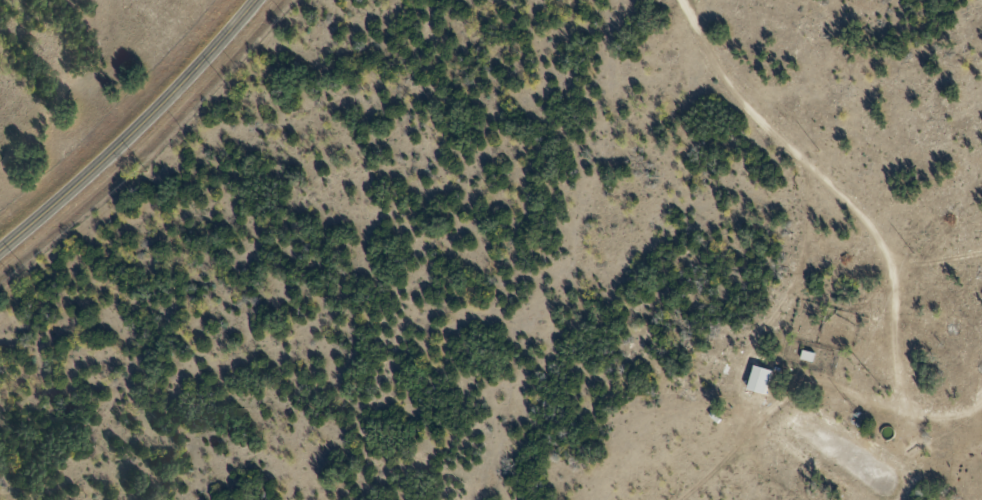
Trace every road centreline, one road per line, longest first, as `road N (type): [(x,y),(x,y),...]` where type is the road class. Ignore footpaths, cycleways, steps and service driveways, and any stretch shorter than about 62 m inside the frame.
road 1 (secondary): [(0,251),(98,167),(256,0)]

